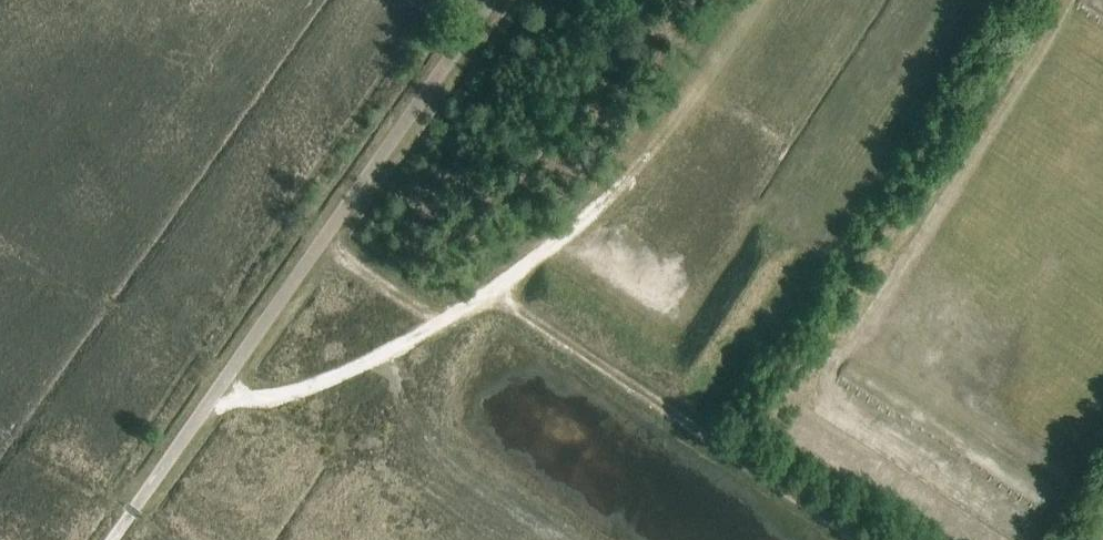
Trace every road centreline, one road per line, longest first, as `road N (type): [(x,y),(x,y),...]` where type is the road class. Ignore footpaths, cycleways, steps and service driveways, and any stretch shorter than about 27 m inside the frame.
road 1 (track): [(113,539),(492,0)]
road 2 (track): [(322,238),(441,324),(493,289),(863,539)]
road 3 (track): [(1080,0),(864,339),(837,362),(830,394),(862,424)]
road 4 (track): [(864,339),(1077,476),(1090,482),(1102,461)]
road 5 (track): [(186,435),(224,404),(333,377),(441,324)]

